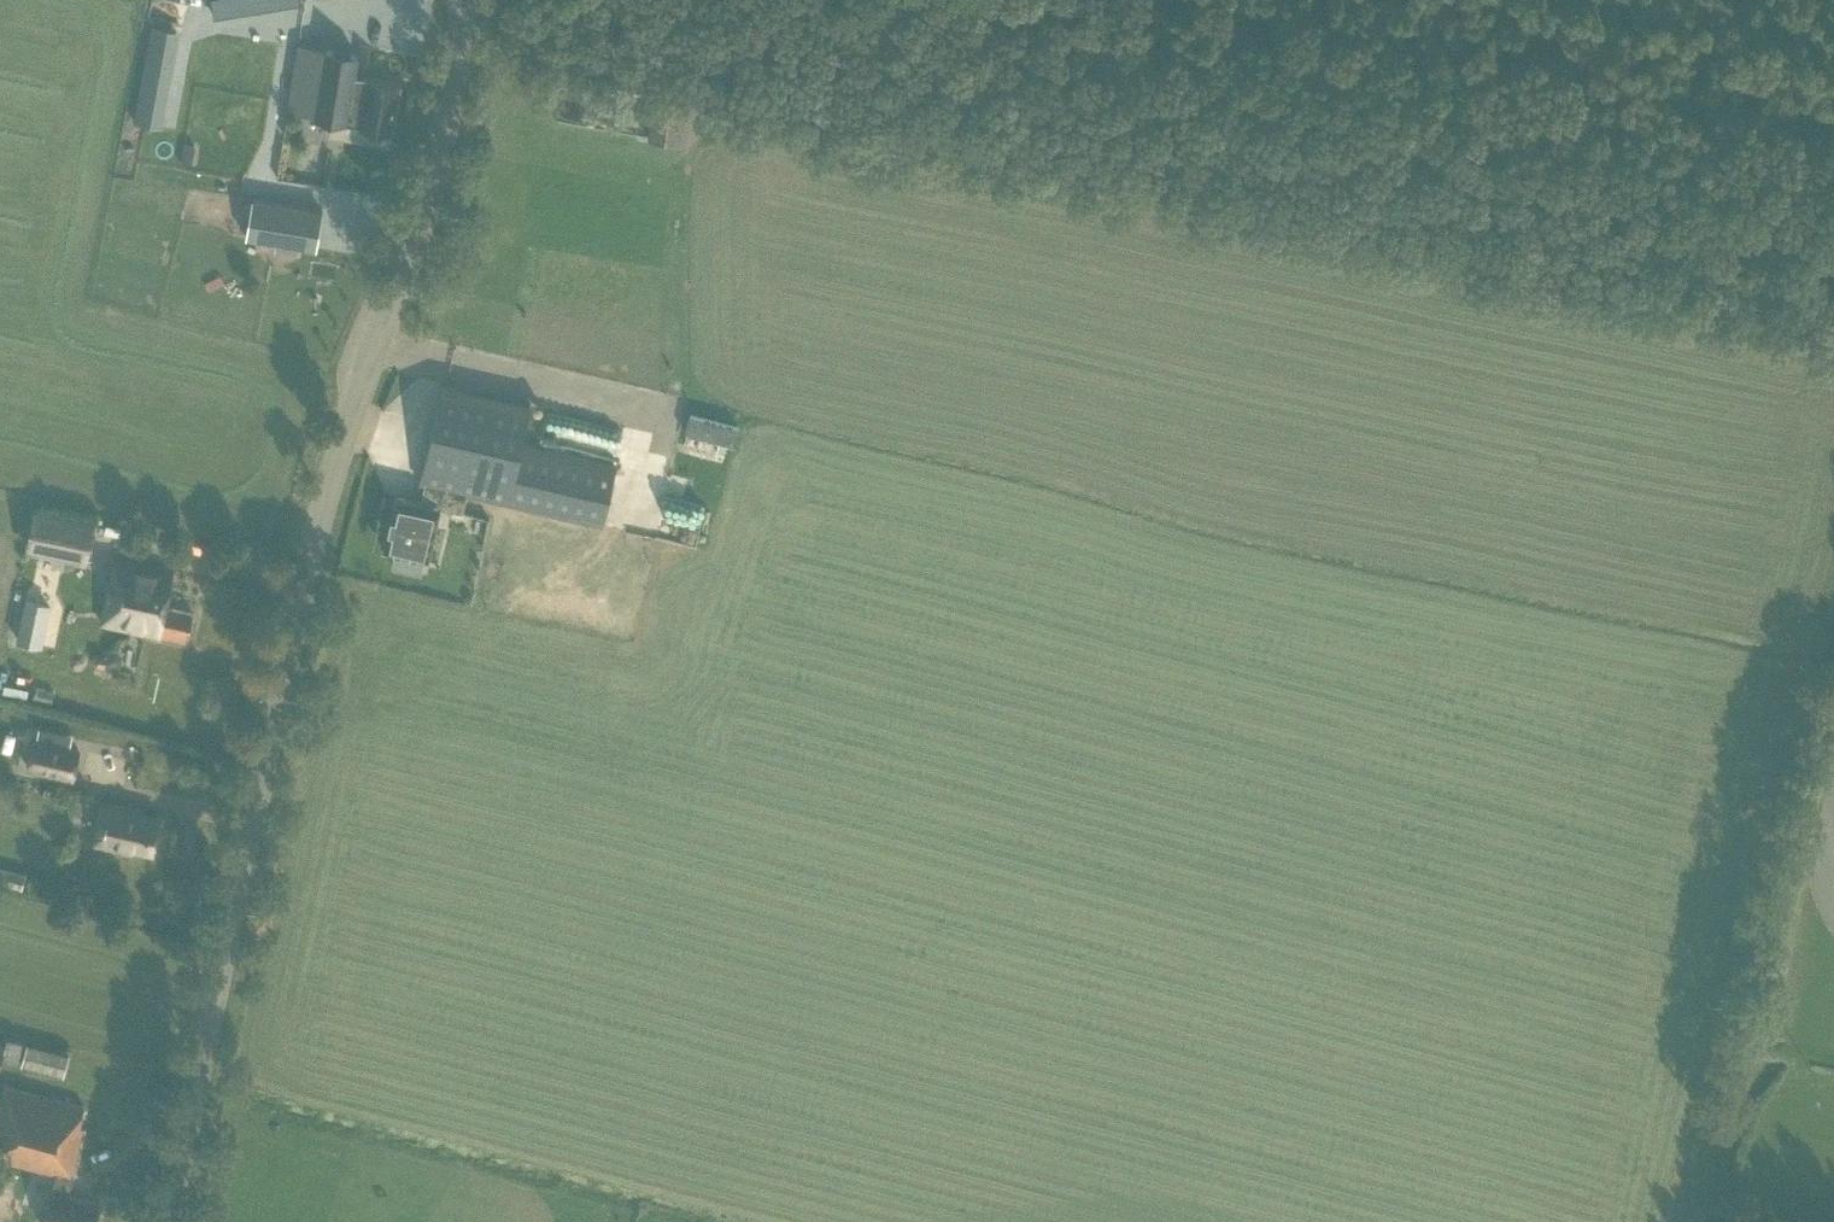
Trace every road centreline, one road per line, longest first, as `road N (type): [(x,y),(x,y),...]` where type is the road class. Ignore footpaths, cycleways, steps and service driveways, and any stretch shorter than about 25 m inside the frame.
road 1 (tertiary): [(172,1221),(320,516),(403,281),(464,49),(466,0)]

